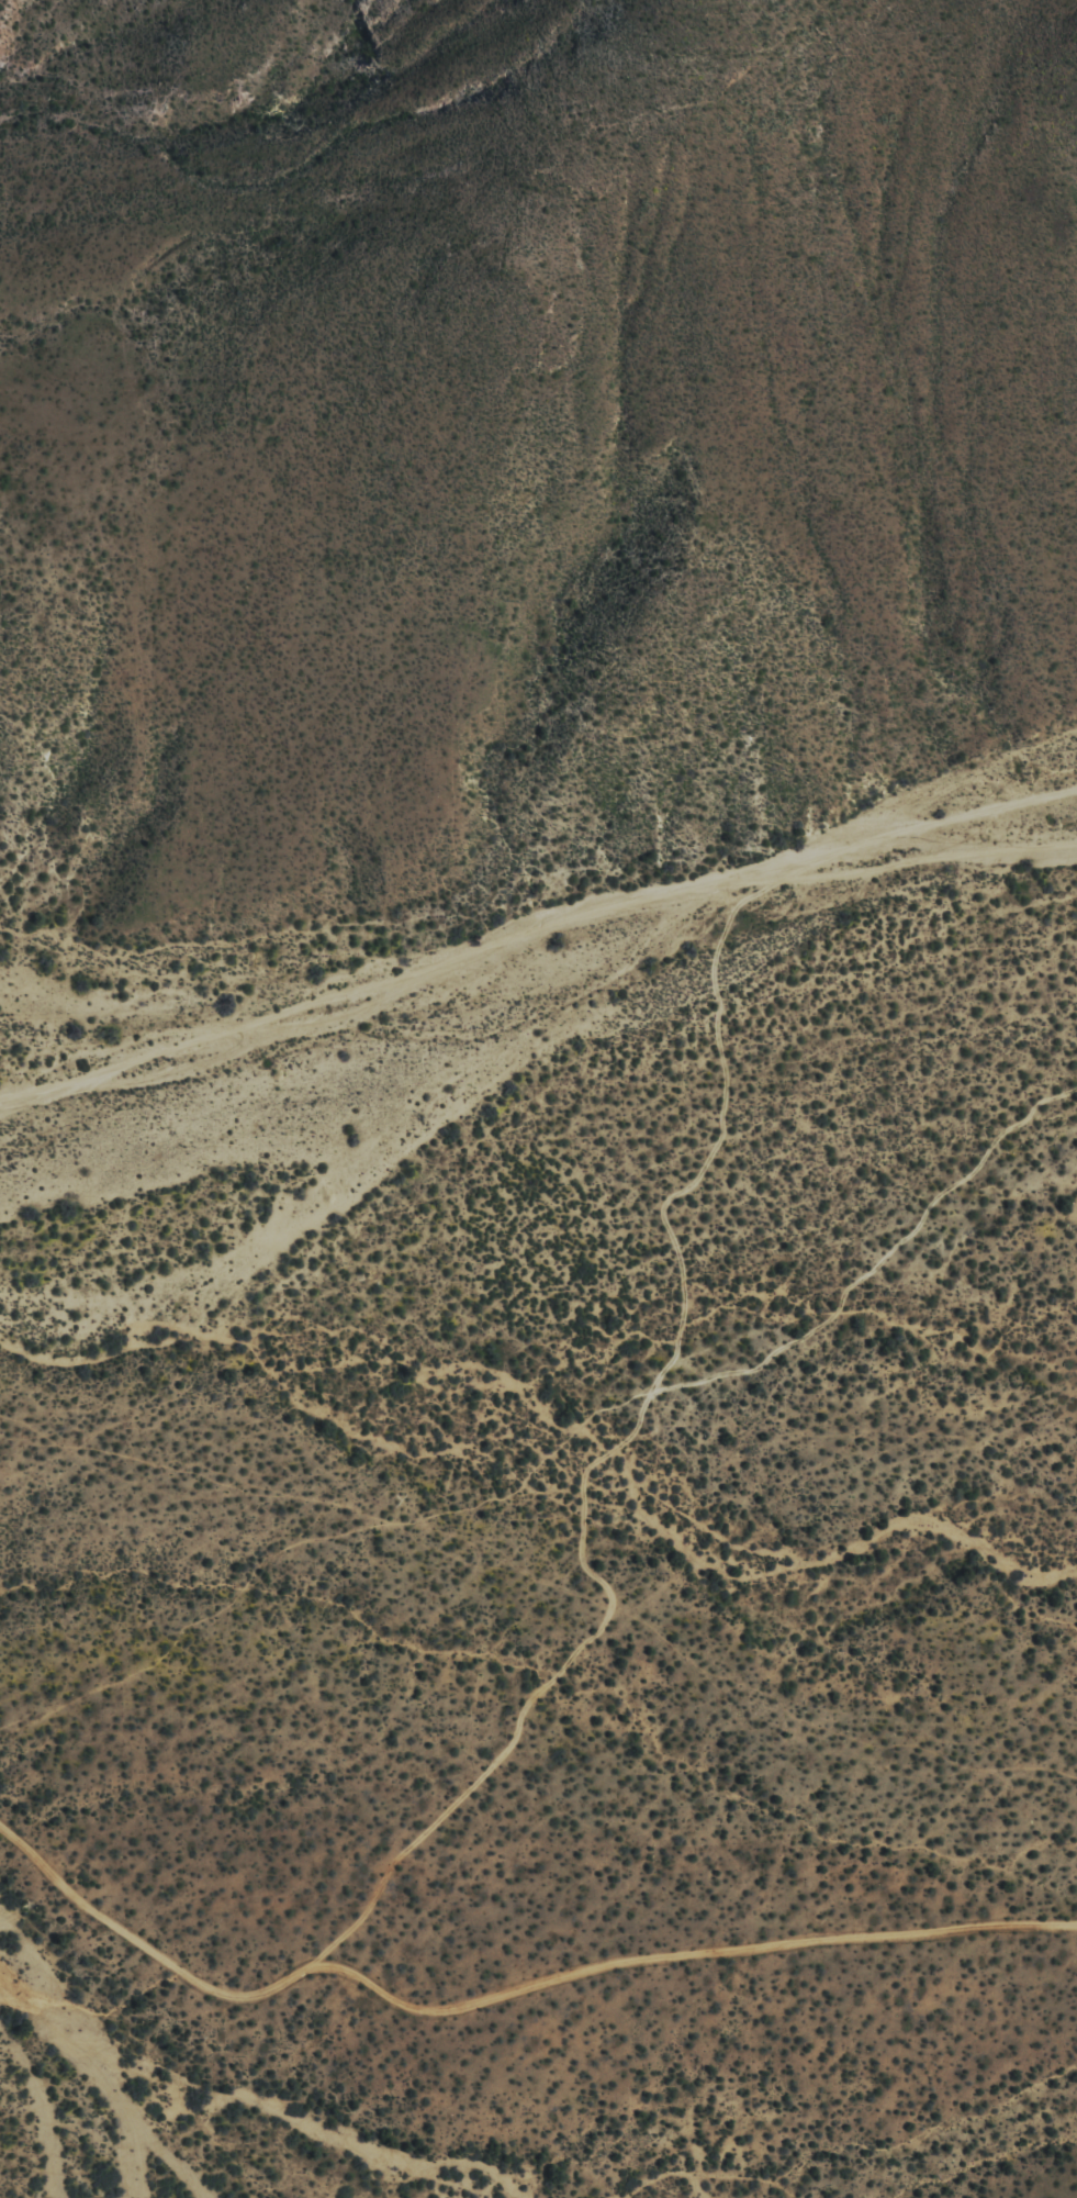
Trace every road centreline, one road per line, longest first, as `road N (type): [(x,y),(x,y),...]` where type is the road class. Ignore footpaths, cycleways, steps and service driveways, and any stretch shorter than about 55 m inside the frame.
road 1 (track): [(0,1832),(94,1917),(198,1988),(236,2000),(318,1967),(410,2012),(442,2013),(640,1960),(1076,1926)]

